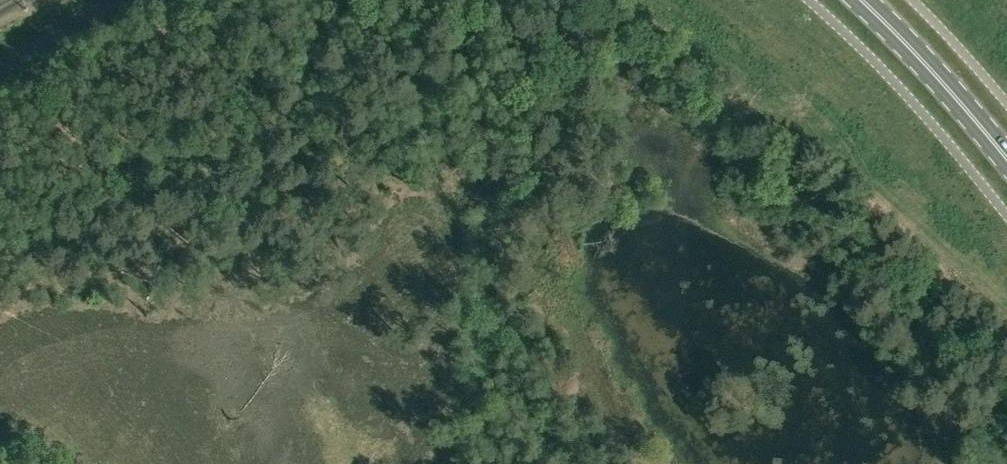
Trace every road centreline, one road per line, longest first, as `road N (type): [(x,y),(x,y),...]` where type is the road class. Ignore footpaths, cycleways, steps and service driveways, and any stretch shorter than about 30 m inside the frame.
road 1 (secondary): [(1006,158),(860,0)]
road 2 (track): [(0,93),(177,0)]

